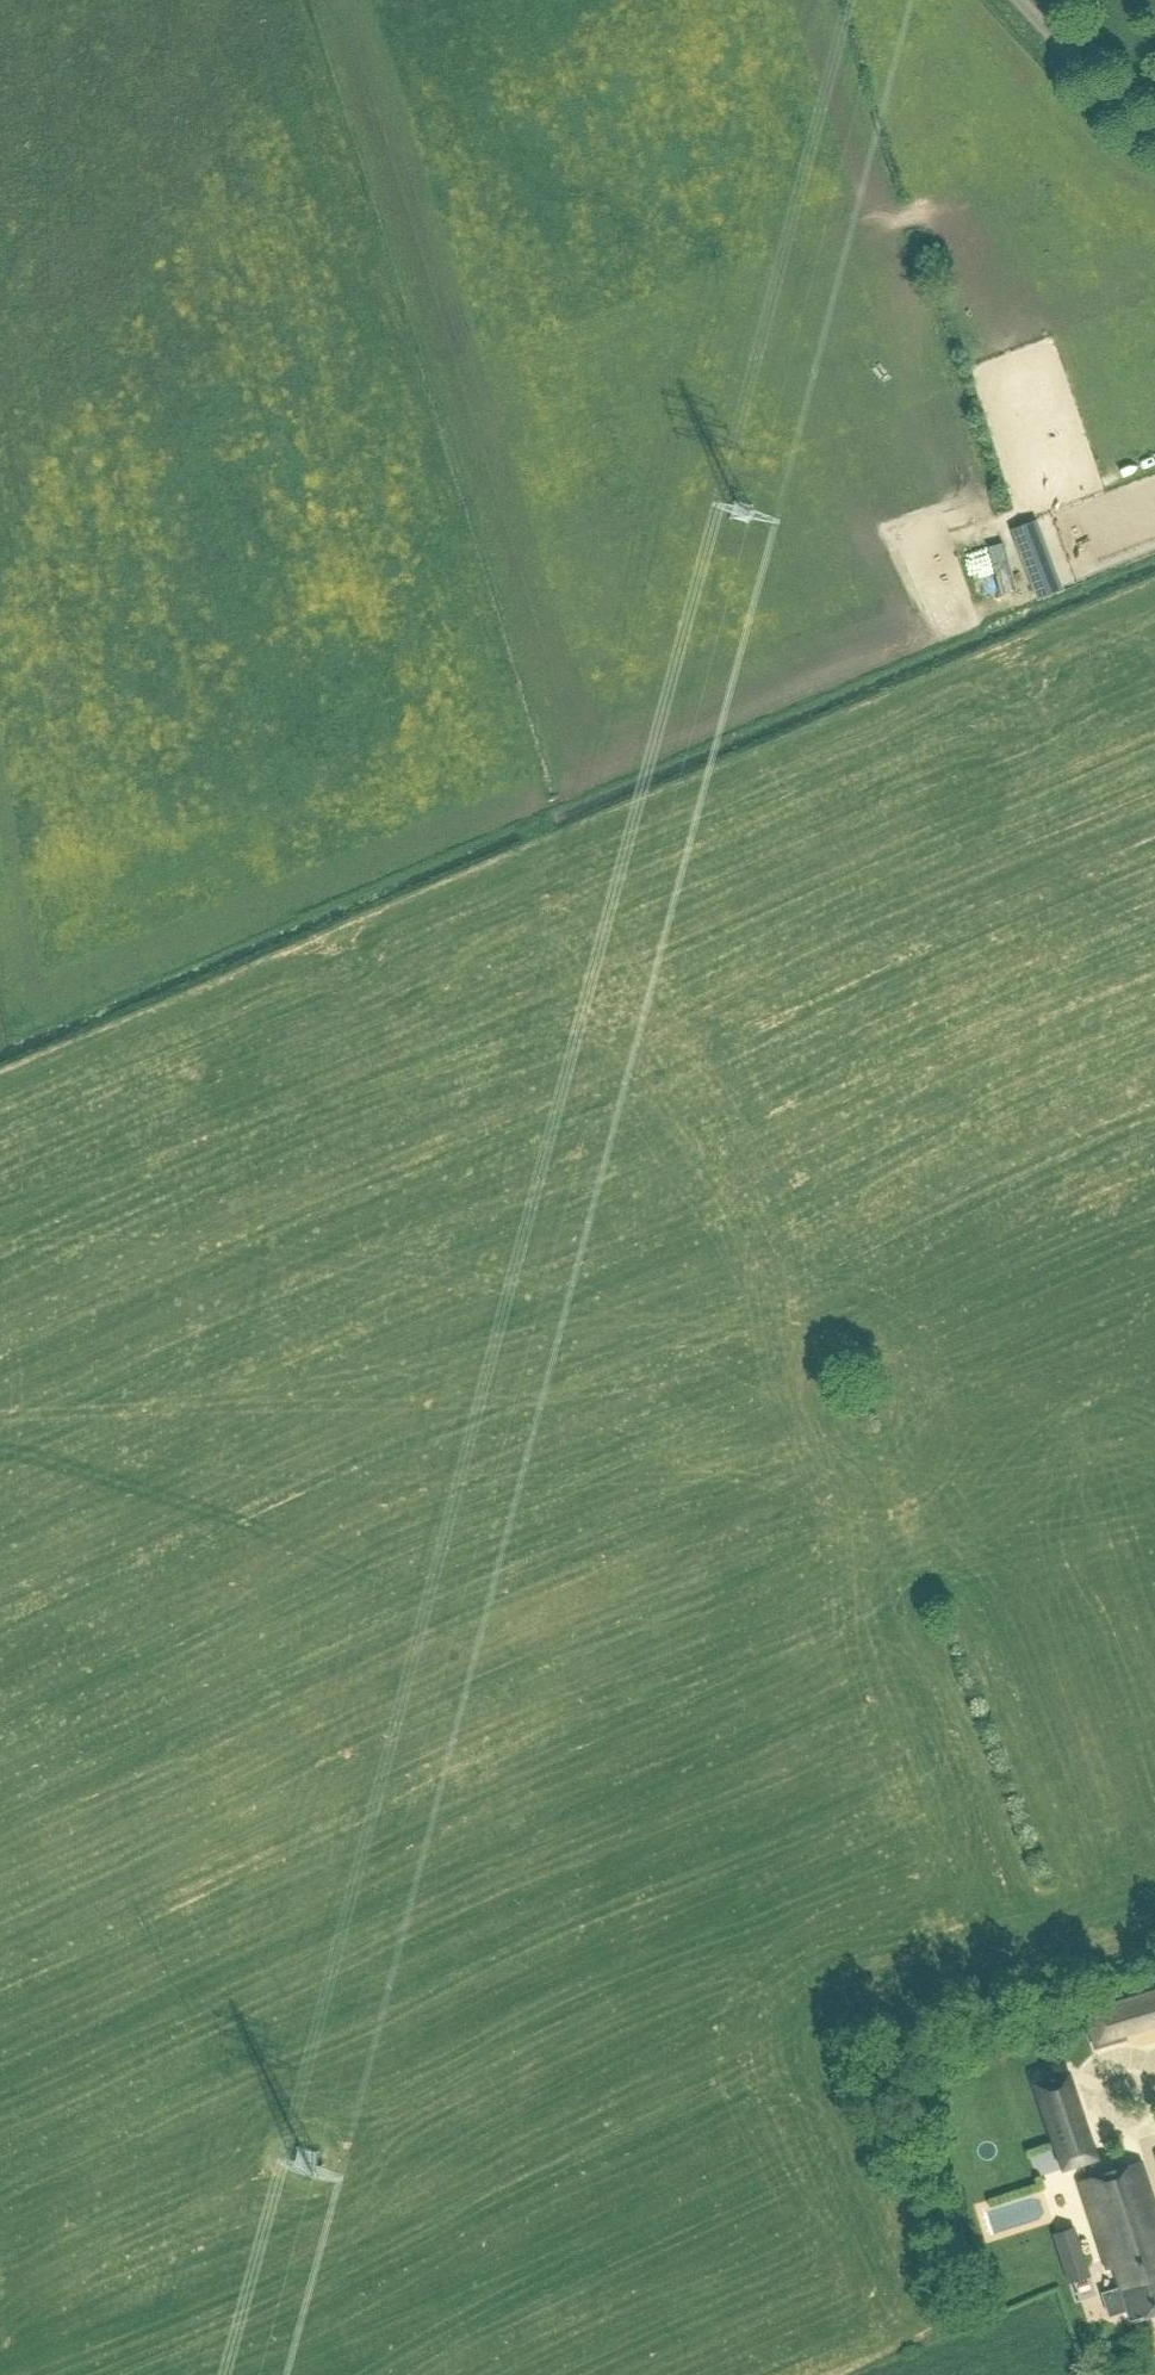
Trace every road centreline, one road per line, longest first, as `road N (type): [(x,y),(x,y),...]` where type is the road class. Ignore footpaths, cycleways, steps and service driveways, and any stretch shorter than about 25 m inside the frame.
road 1 (unclassified): [(1154,135),(1019,0)]

